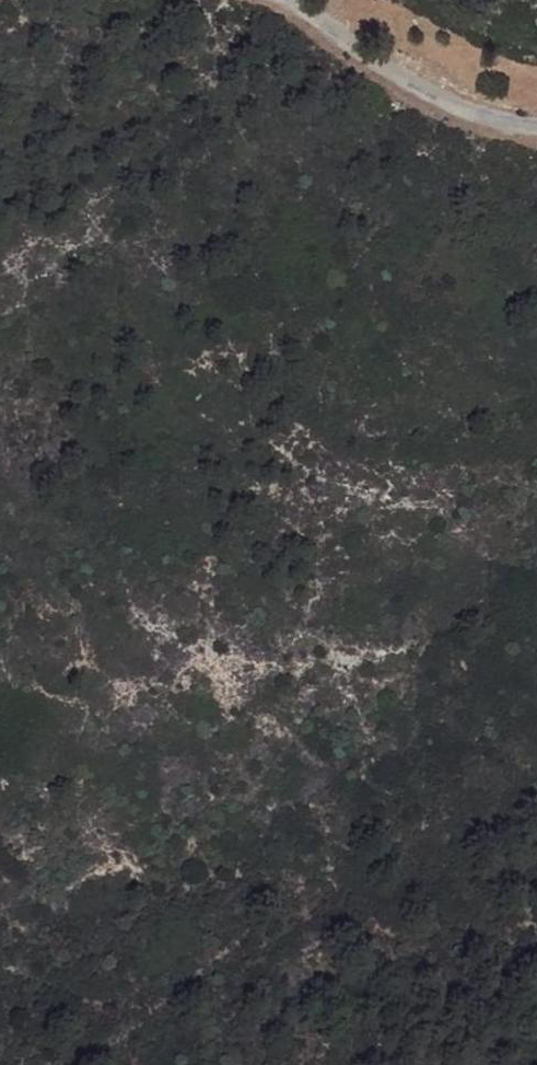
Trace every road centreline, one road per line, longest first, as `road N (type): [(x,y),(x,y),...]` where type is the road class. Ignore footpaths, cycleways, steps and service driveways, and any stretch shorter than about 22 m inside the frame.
road 1 (unclassified): [(286,0),(407,88),(477,117),(536,129)]

